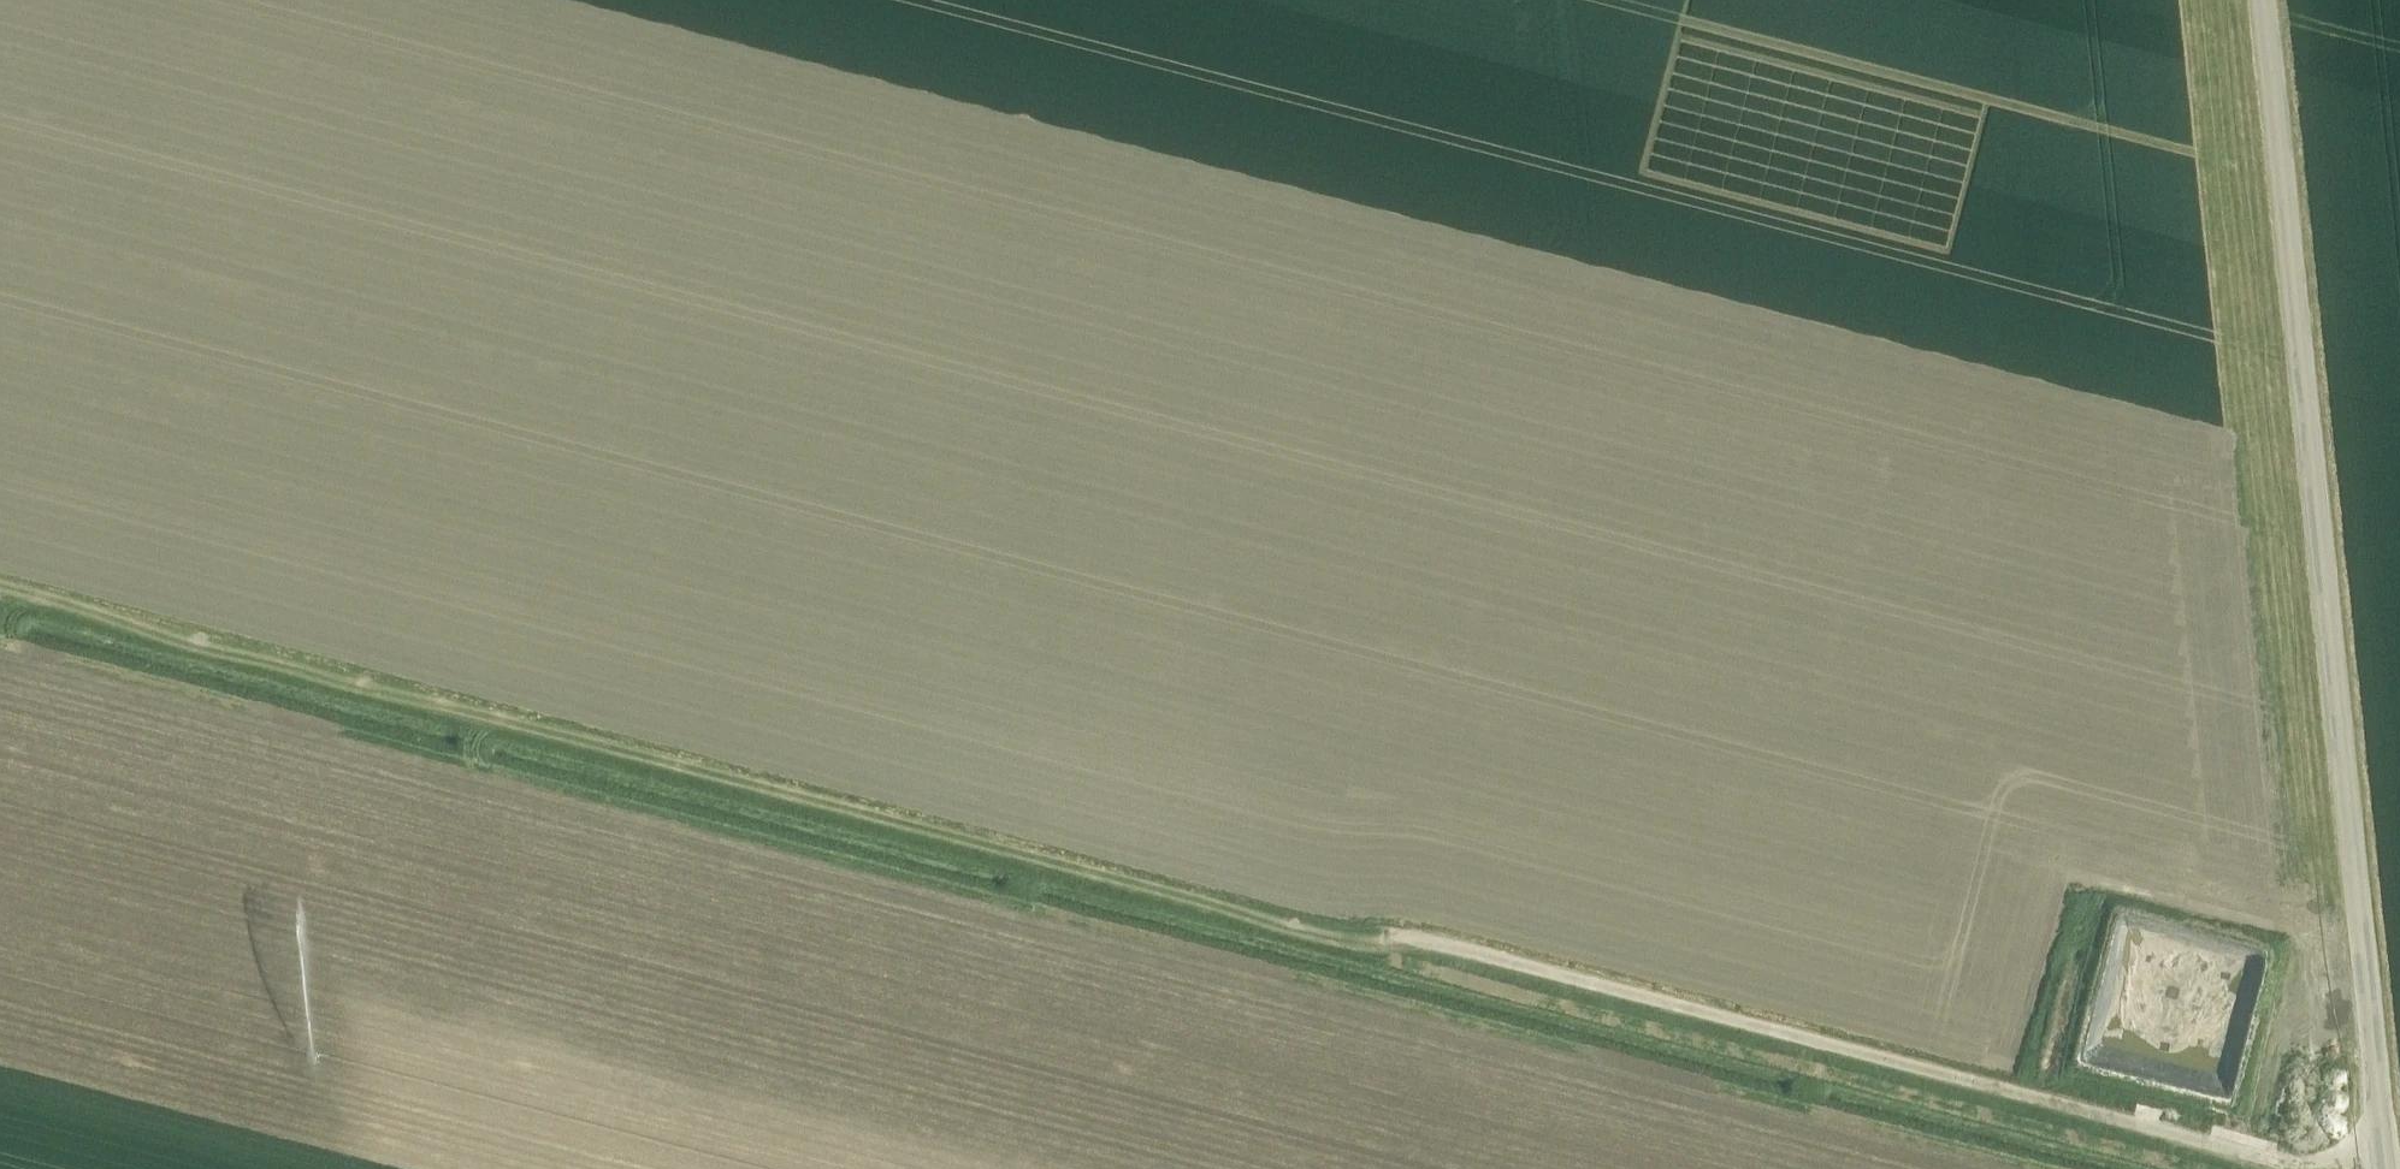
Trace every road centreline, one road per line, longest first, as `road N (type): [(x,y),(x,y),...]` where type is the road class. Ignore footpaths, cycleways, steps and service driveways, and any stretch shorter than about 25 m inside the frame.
road 1 (track): [(2303,1168),(1400,934),(1294,922),(0,588)]
road 2 (tertiary): [(2389,1168),(2266,0)]

